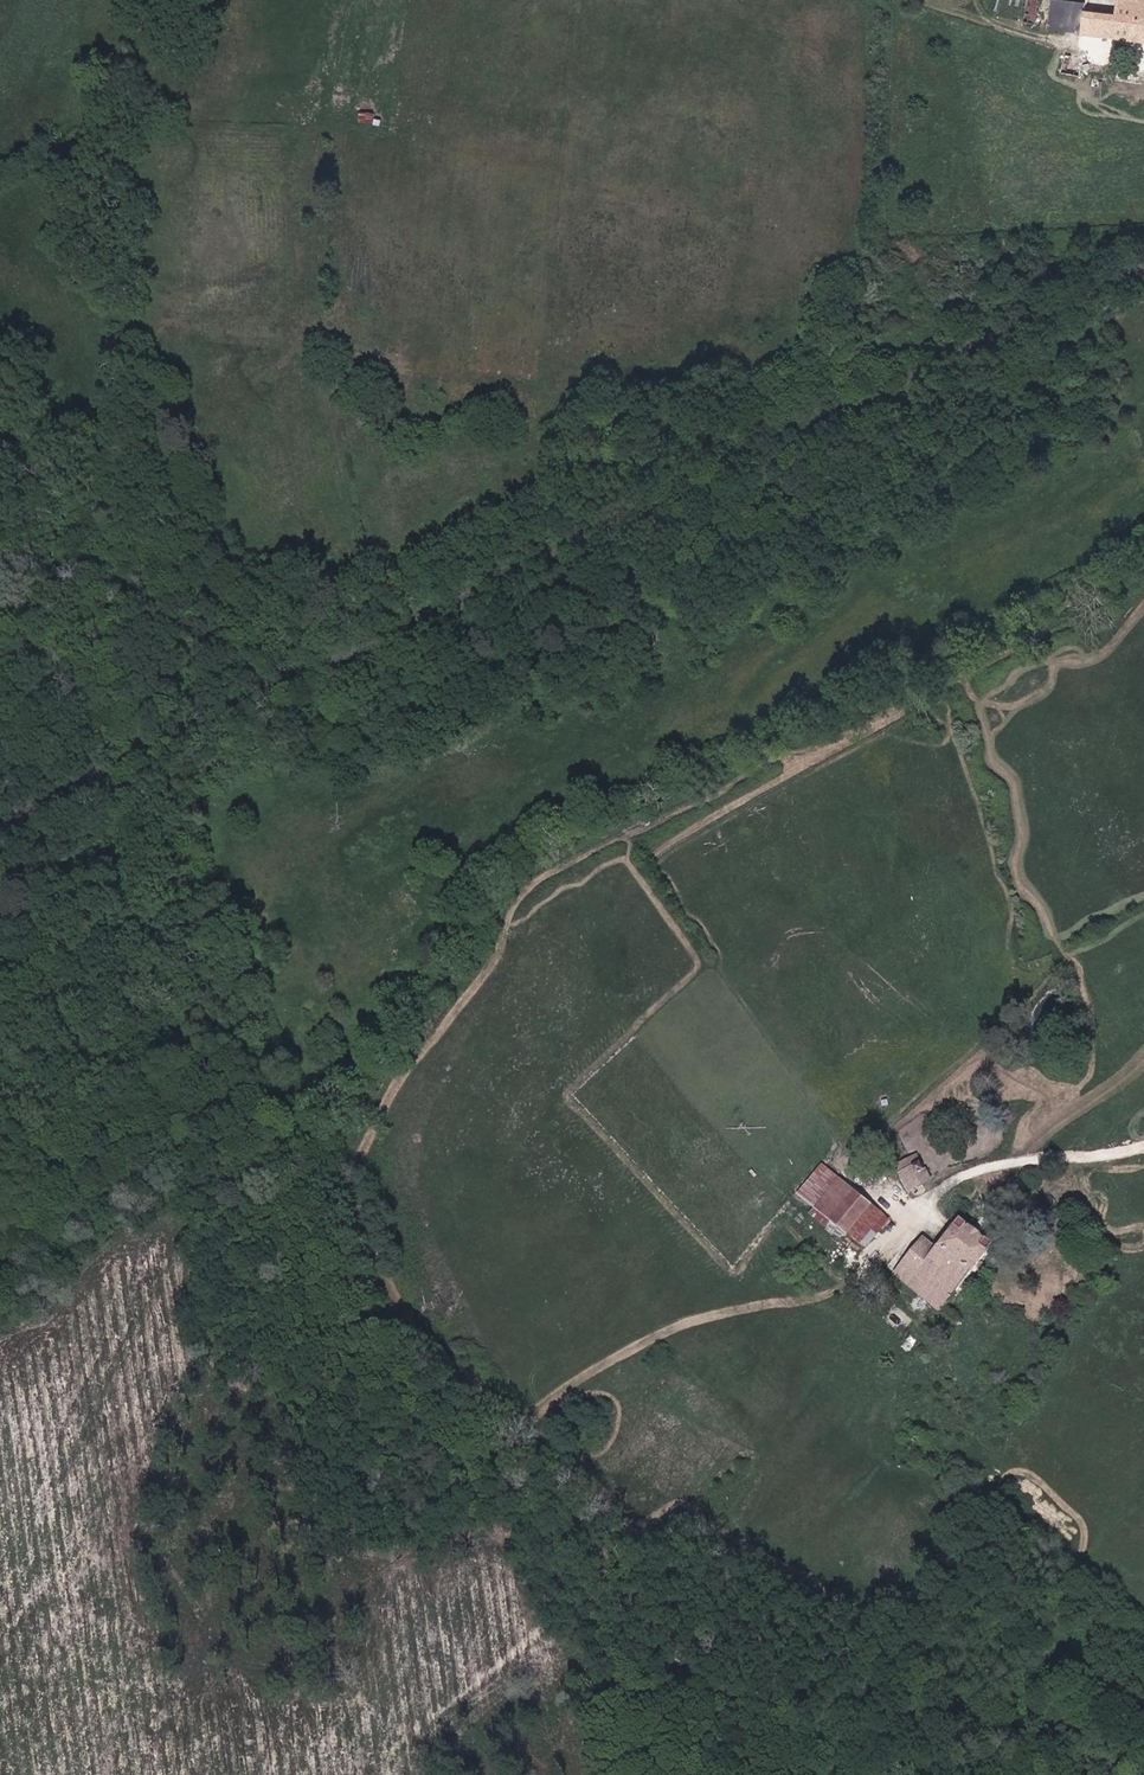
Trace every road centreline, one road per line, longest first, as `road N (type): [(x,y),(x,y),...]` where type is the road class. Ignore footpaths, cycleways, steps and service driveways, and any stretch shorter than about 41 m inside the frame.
road 1 (track): [(0,670),(111,773)]

